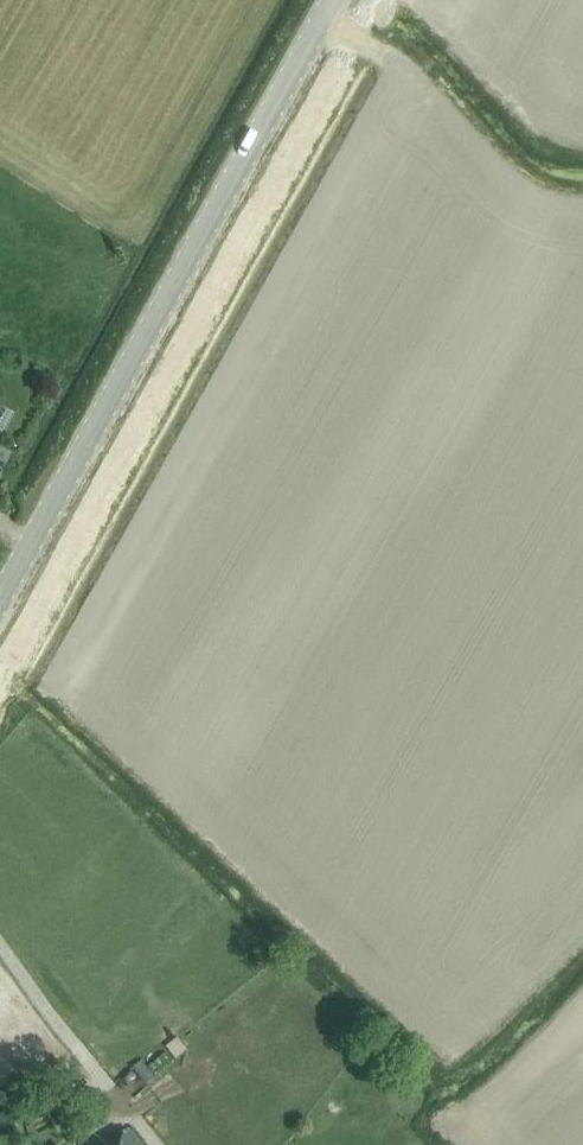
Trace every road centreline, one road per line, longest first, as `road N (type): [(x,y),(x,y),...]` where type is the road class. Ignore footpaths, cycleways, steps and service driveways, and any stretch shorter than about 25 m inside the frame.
road 1 (tertiary): [(0,602),(334,0)]

